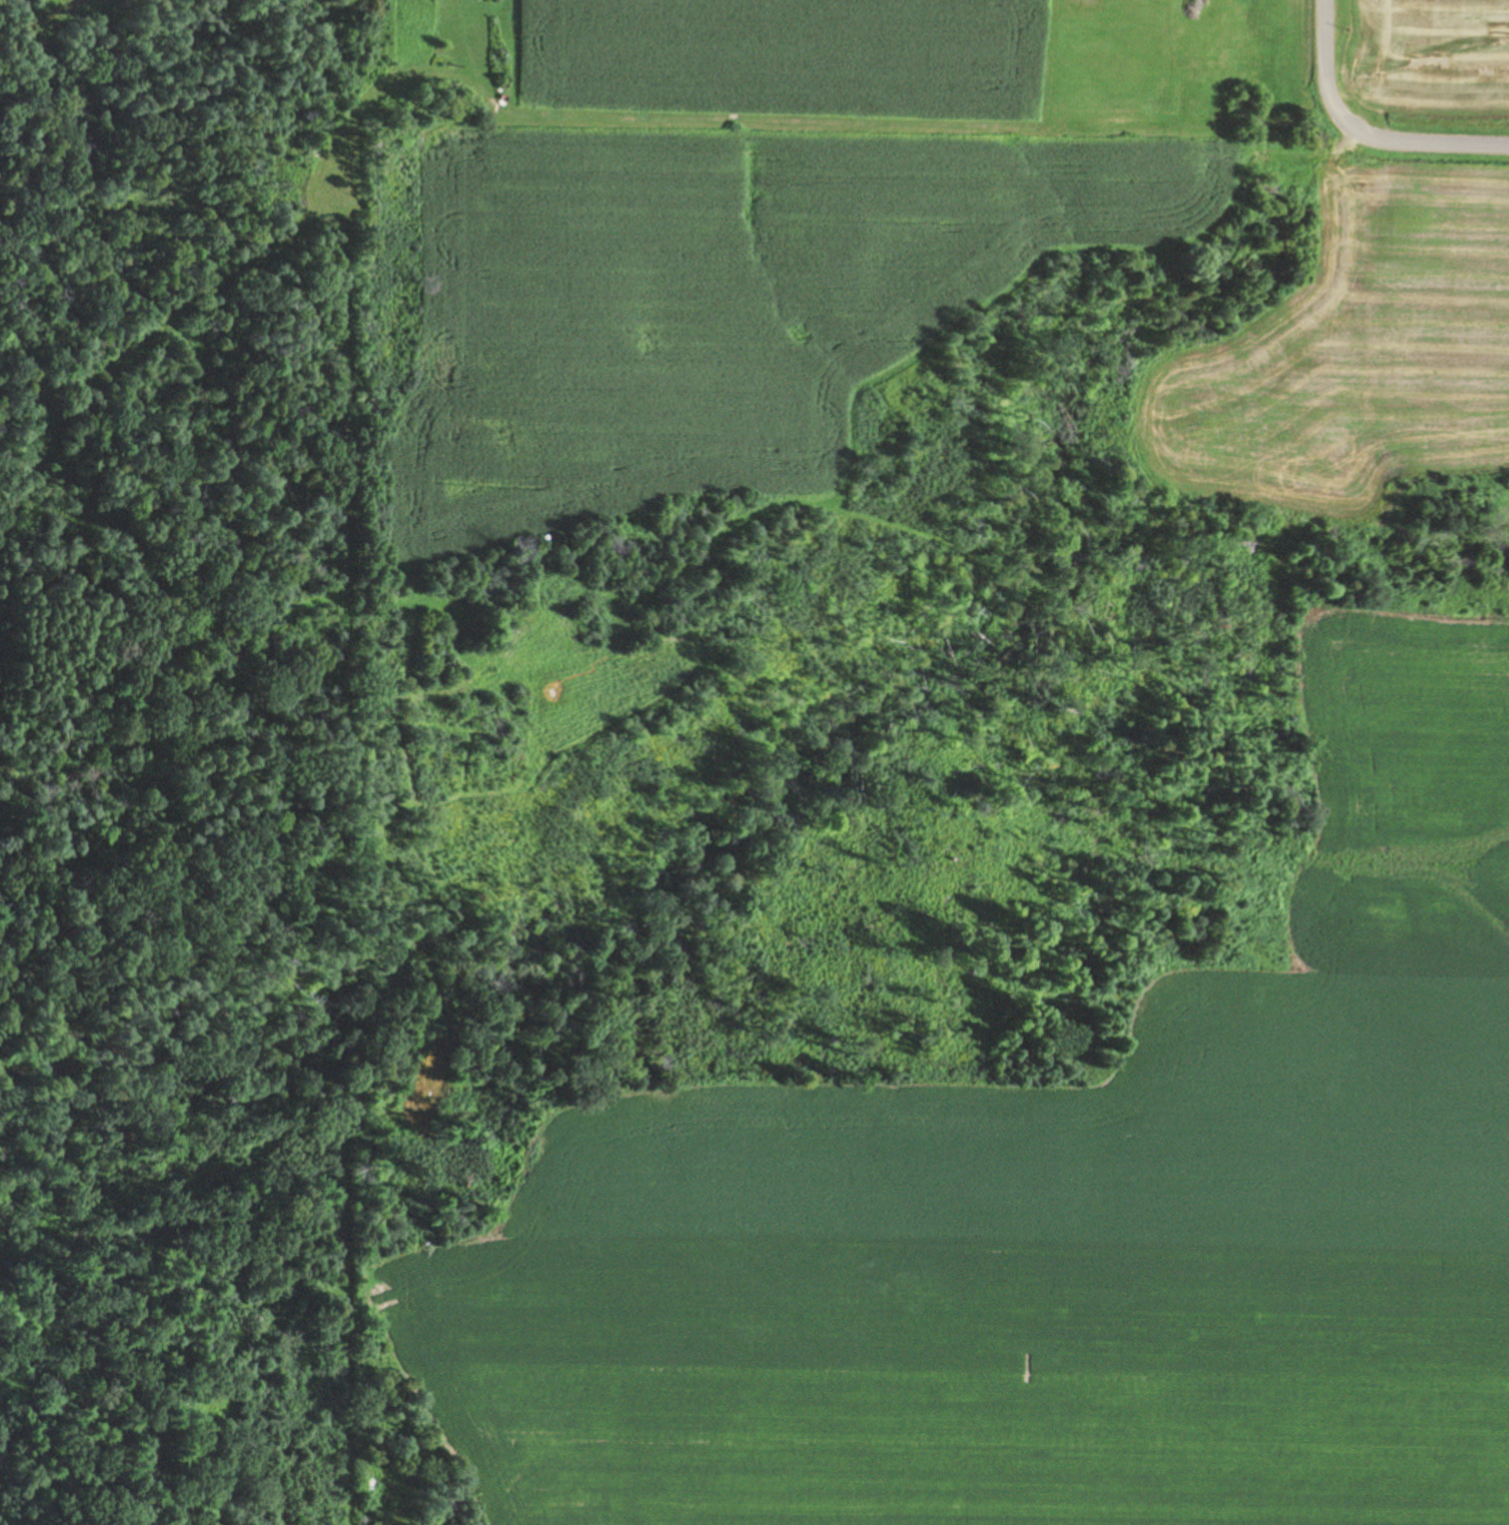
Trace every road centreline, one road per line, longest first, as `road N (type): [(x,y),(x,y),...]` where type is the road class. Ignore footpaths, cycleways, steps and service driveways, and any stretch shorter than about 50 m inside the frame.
road 1 (residential): [(1407,98),(1352,68),(1334,31),(1334,0)]

